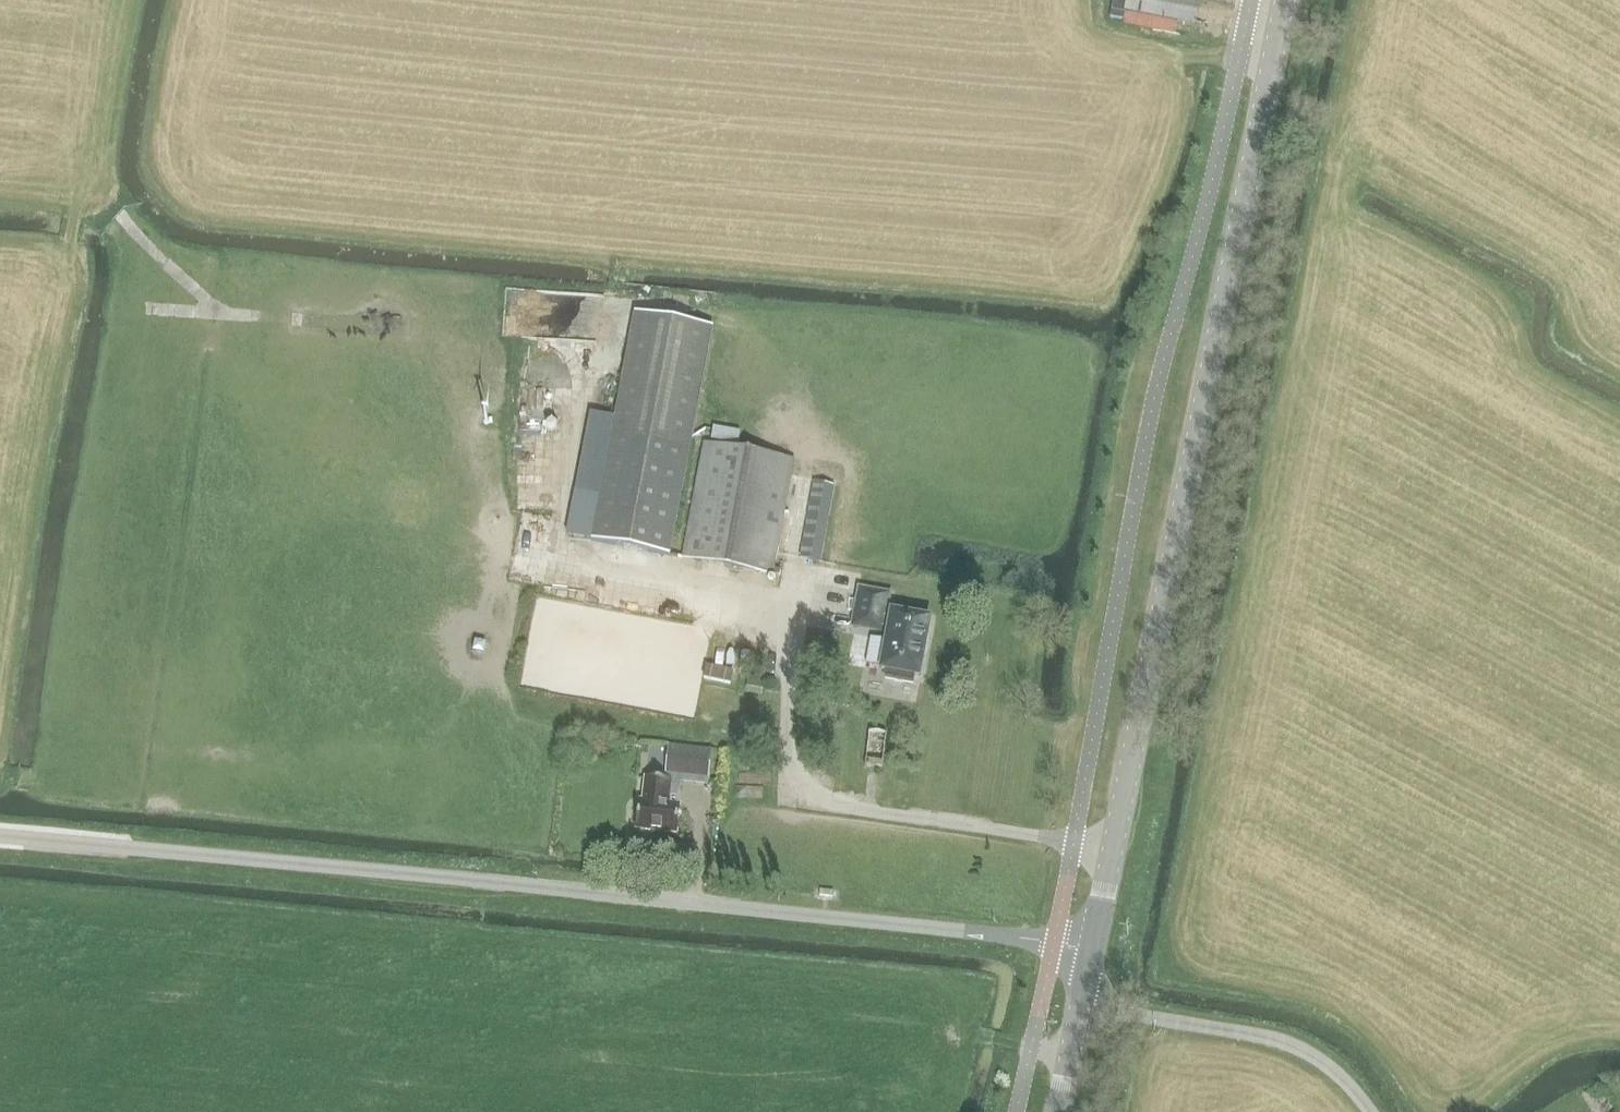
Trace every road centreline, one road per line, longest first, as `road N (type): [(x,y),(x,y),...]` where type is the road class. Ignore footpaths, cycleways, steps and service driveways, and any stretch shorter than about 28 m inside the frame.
road 1 (unclassified): [(1092,950),(966,931),(0,835)]
road 2 (secondary): [(1092,950),(1286,0)]
road 3 (unclassified): [(1370,1111),(1351,1085),(1296,1046),(1081,1004)]

